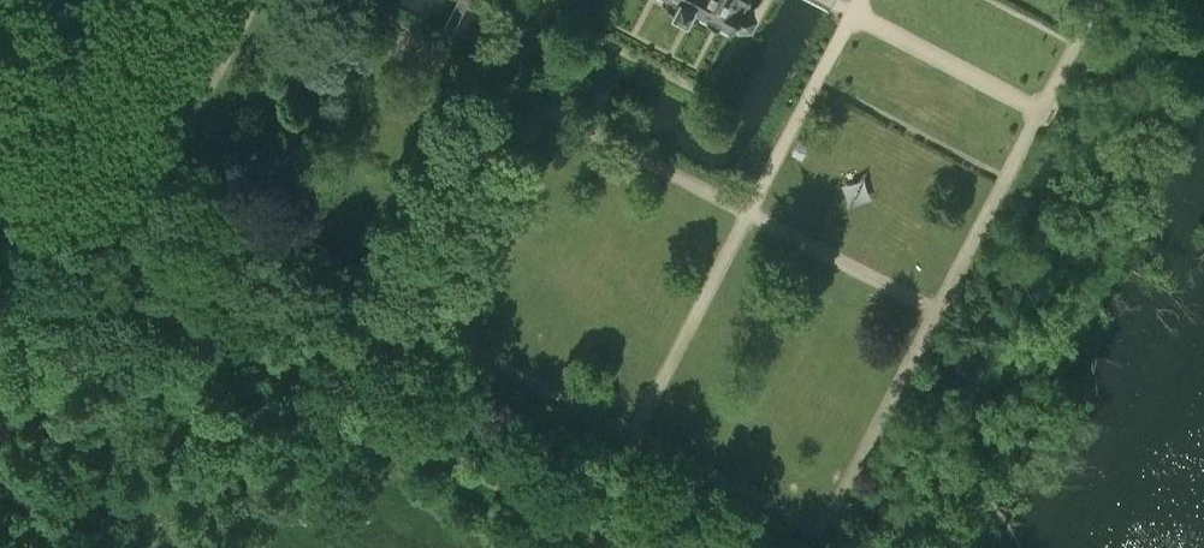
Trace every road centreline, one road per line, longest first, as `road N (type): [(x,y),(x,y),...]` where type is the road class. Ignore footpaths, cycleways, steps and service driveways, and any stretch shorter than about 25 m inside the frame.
road 1 (unclassified): [(0,213),(629,547)]

